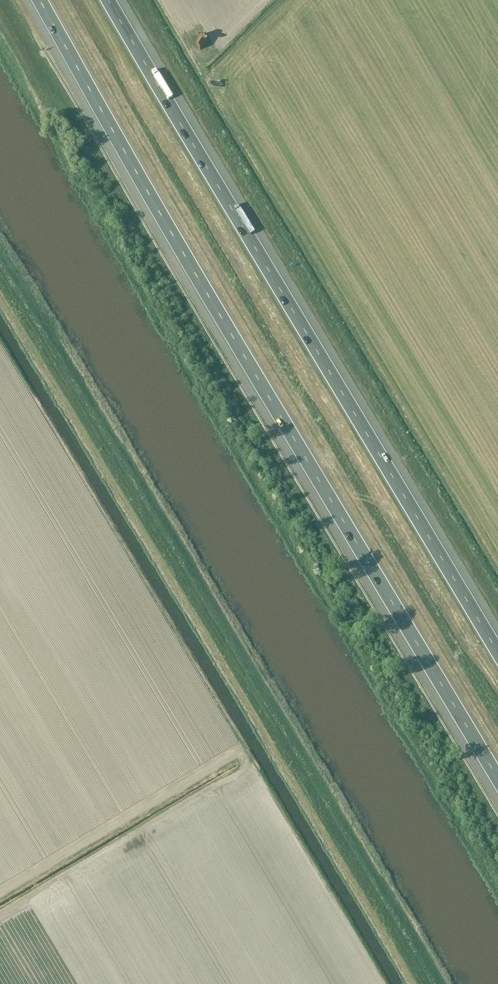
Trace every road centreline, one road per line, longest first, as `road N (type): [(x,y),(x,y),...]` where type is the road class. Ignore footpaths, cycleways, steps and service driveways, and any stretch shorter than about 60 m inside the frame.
road 1 (motorway): [(40,0),(497,780)]
road 2 (motorway): [(497,653),(108,0)]

